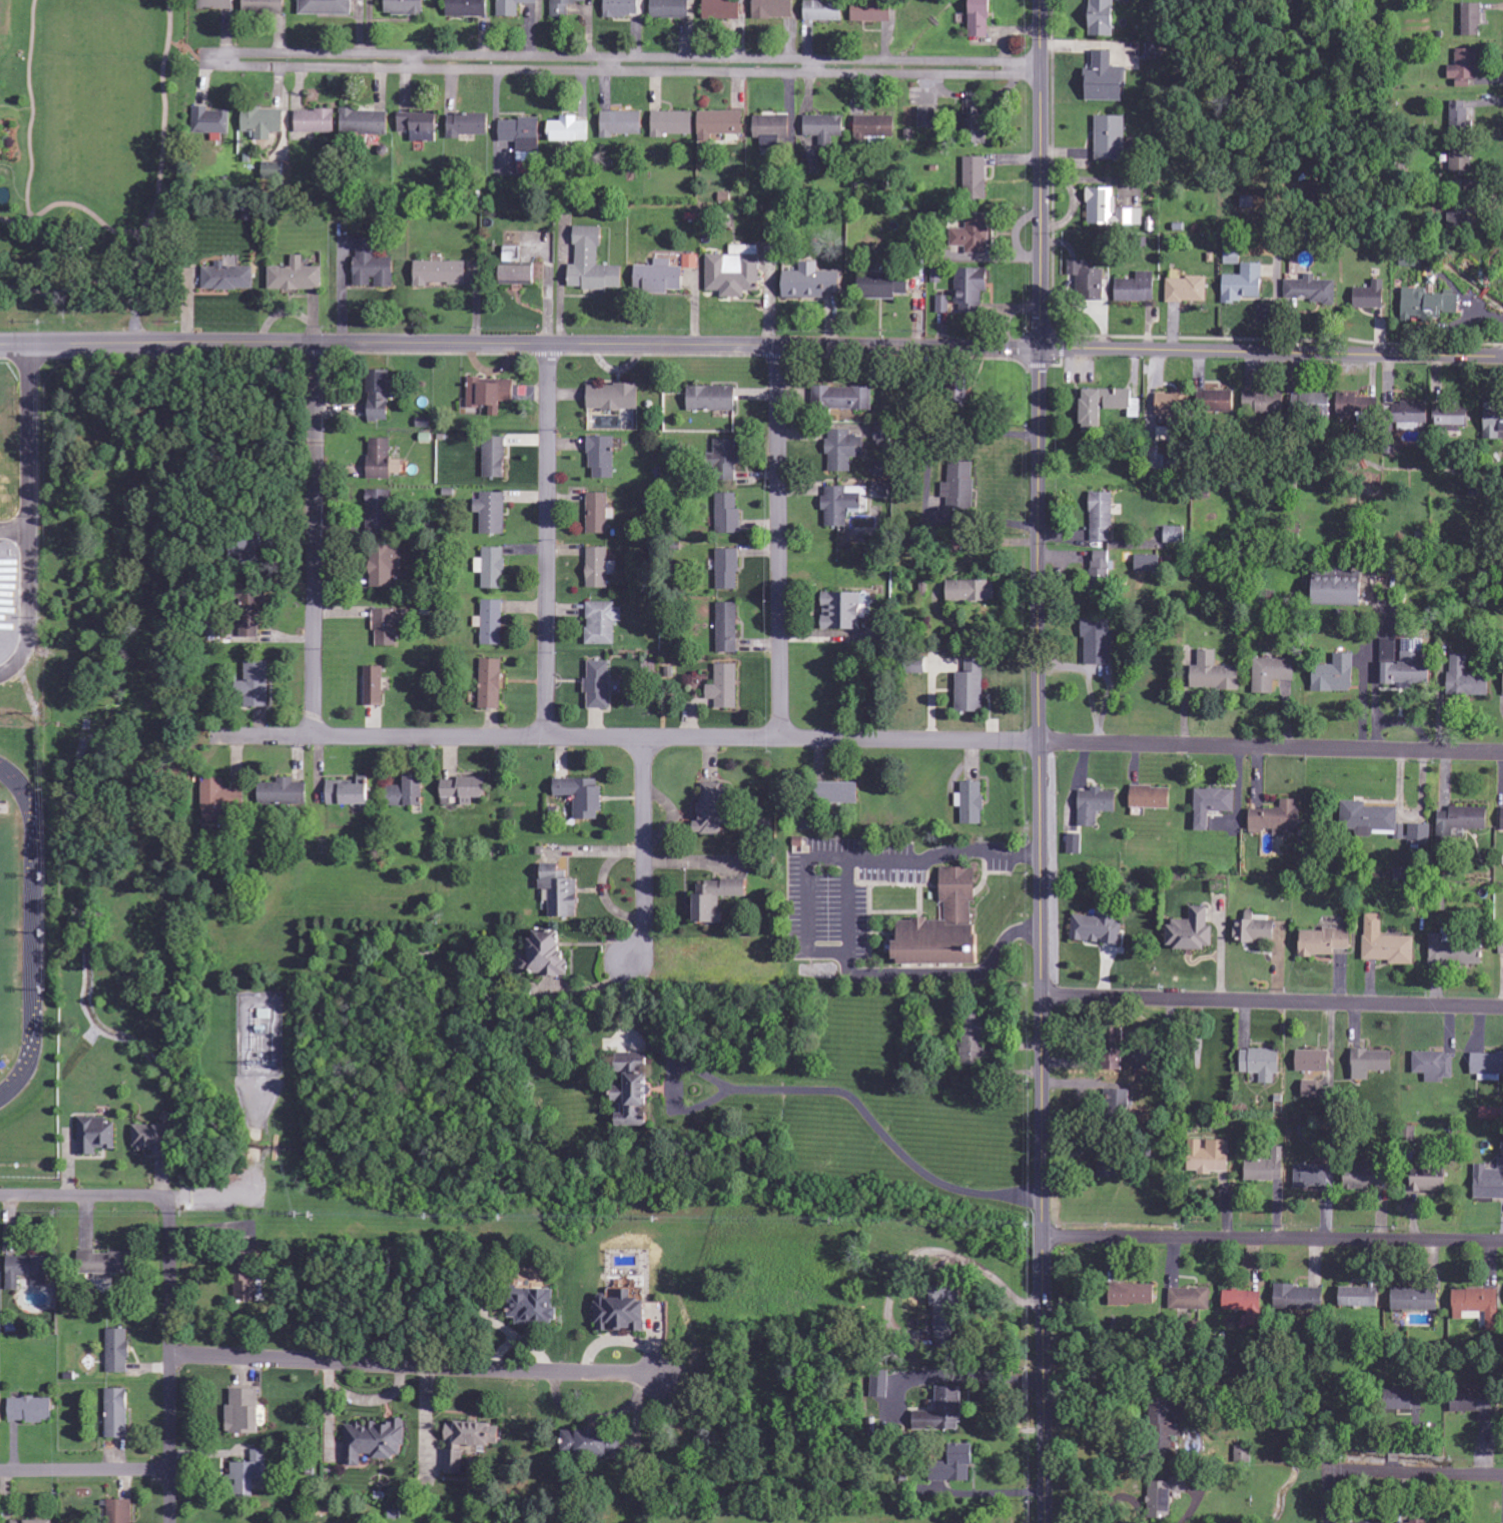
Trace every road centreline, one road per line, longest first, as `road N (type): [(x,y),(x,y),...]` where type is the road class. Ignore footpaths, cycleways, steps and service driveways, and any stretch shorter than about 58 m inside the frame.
road 1 (tertiary): [(1046,1522),(1040,0)]
road 2 (residential): [(1502,754),(226,736)]
road 3 (tertiary): [(1040,349),(0,345)]
road 4 (residential): [(1041,65),(231,53),(231,66)]
road 5 (residential): [(231,66),(1041,75)]
road 6 (residential): [(170,1355),(663,1375)]
road 7 (tertiary): [(1502,357),(1040,349)]
road 8 (residential): [(1502,1007),(1044,993)]
road 9 (residential): [(1502,1240),(1044,1236)]
road 10 (residential): [(544,739),(548,344)]
road 11 (residential): [(315,738),(319,344)]
road 12 (residential): [(782,741),(777,348)]
road 13 (residential): [(170,1522),(169,1197)]
road 14 (residential): [(642,740),(645,922),(631,961)]
road 15 (residential): [(1330,1522),(1336,1471),(1502,1475)]
road 16 (residential): [(170,1470),(0,1471)]
road 17 (residential): [(169,1197),(0,1196)]

